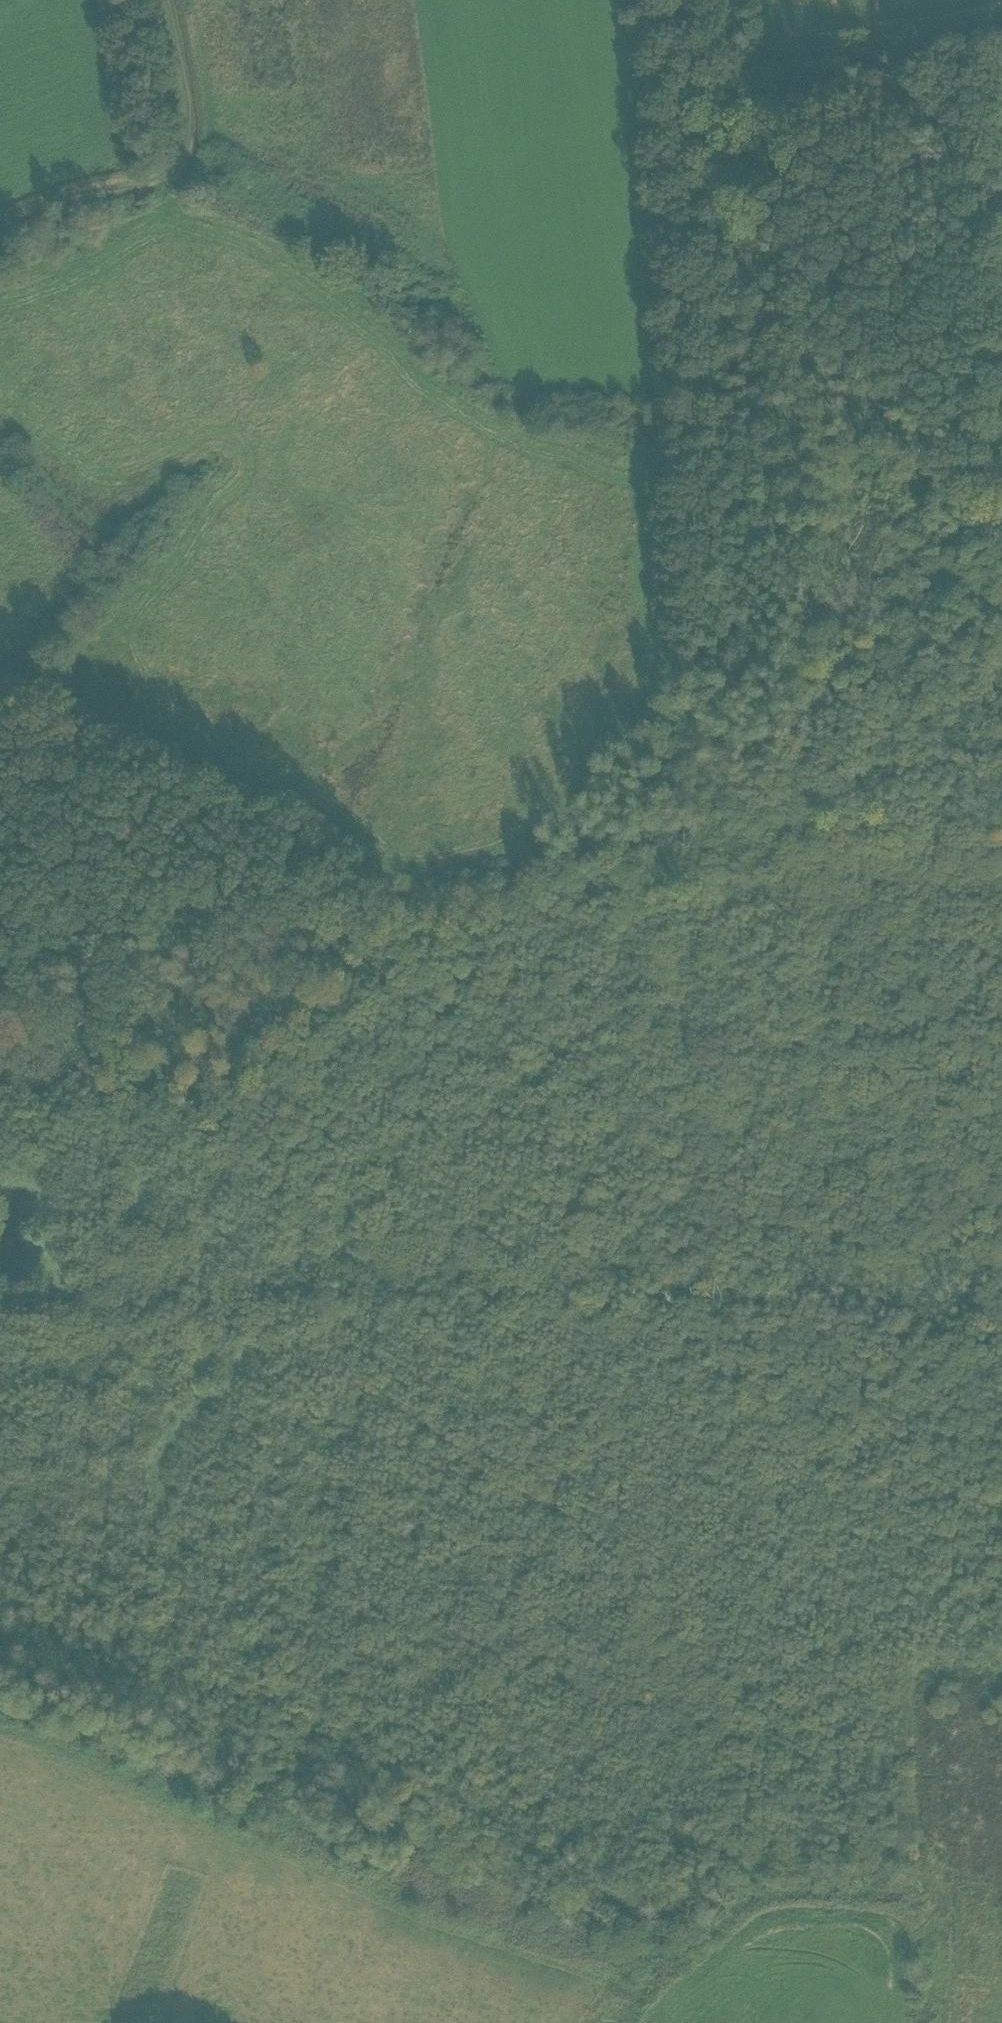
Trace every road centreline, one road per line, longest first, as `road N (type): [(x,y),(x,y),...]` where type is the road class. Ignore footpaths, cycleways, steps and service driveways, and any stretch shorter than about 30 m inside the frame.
road 1 (track): [(0,221),(78,188),(190,172),(155,0)]

